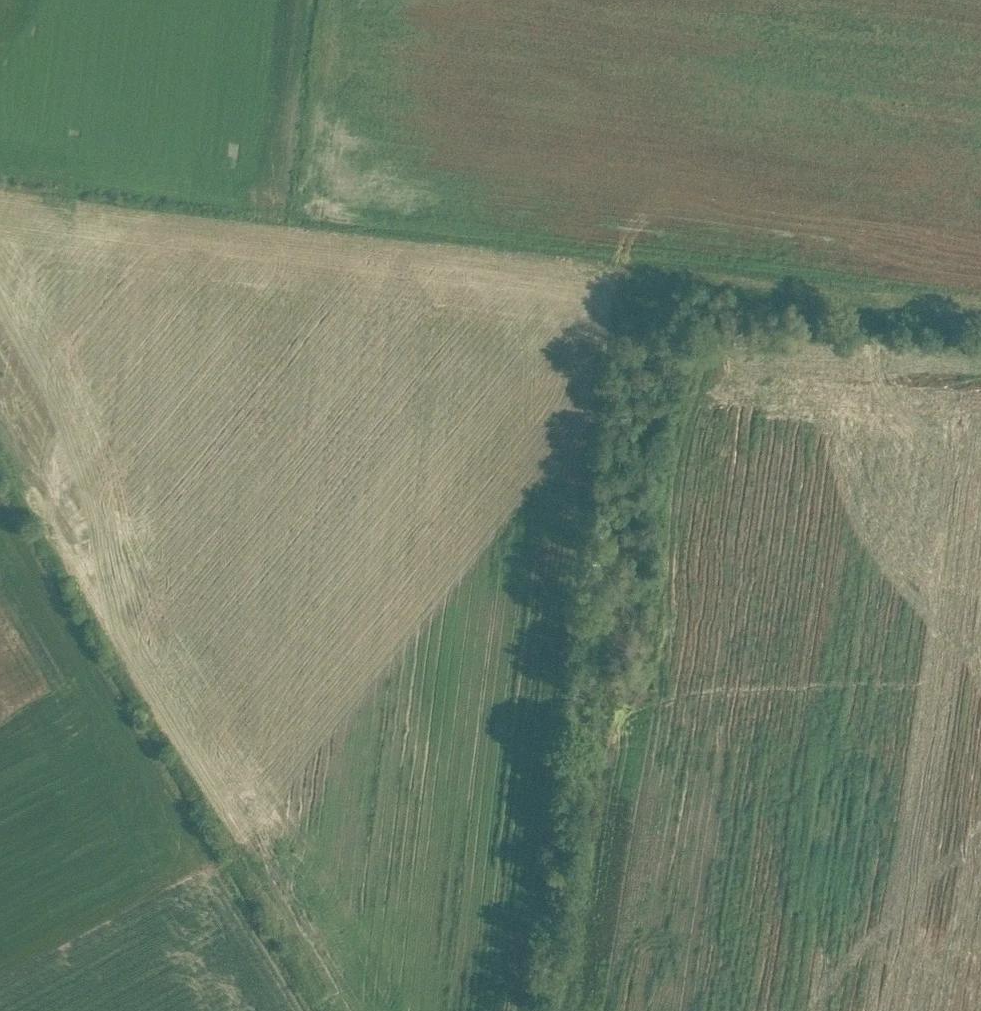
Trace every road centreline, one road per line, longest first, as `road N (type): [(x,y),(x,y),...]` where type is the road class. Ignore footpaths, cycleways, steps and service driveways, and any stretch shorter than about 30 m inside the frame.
road 1 (track): [(980,310),(639,267)]

